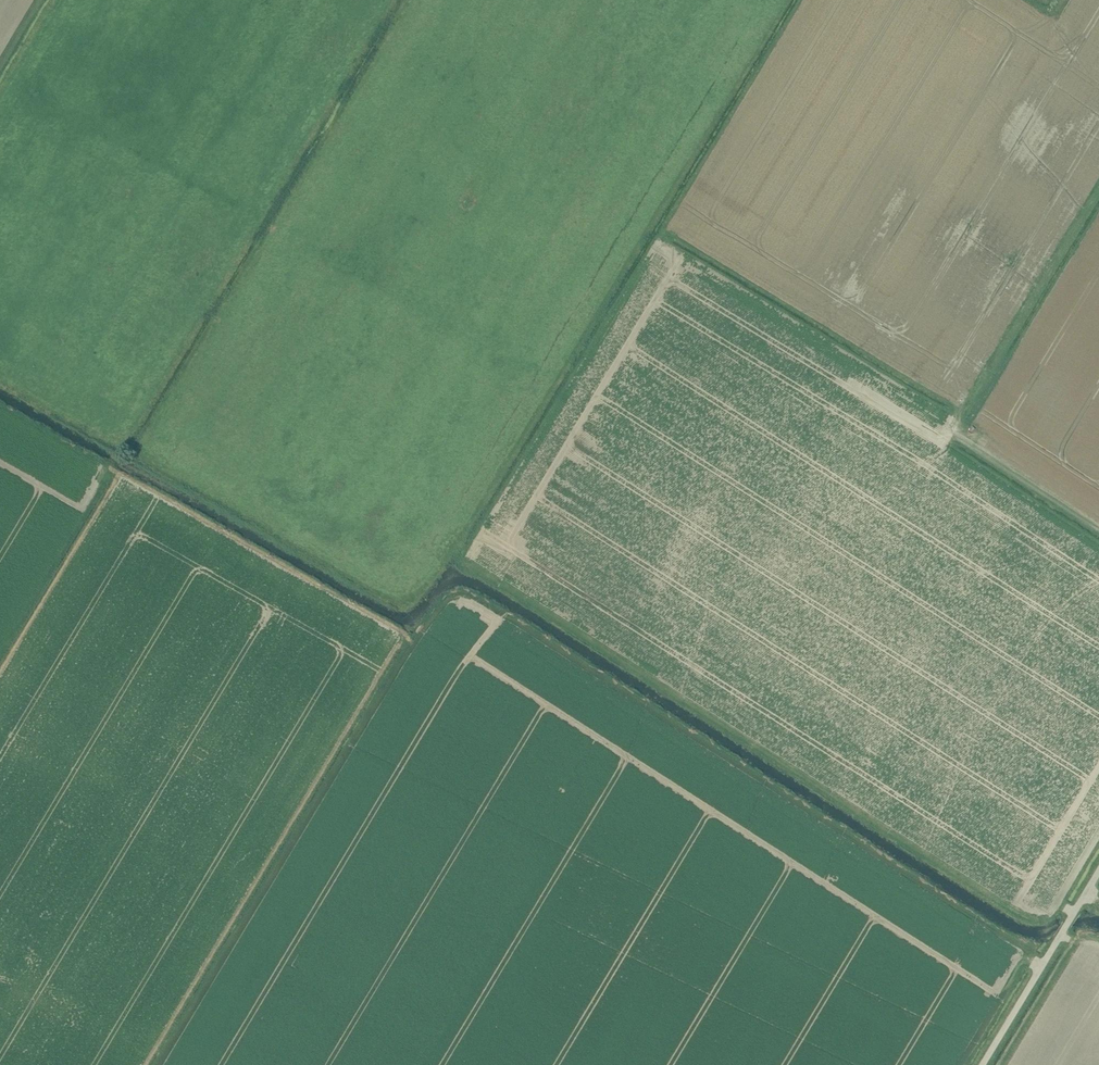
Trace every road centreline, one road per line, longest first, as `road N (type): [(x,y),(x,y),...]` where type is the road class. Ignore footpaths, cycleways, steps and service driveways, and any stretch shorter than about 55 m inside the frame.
road 1 (unclassified): [(985,1064),(1098,874)]

